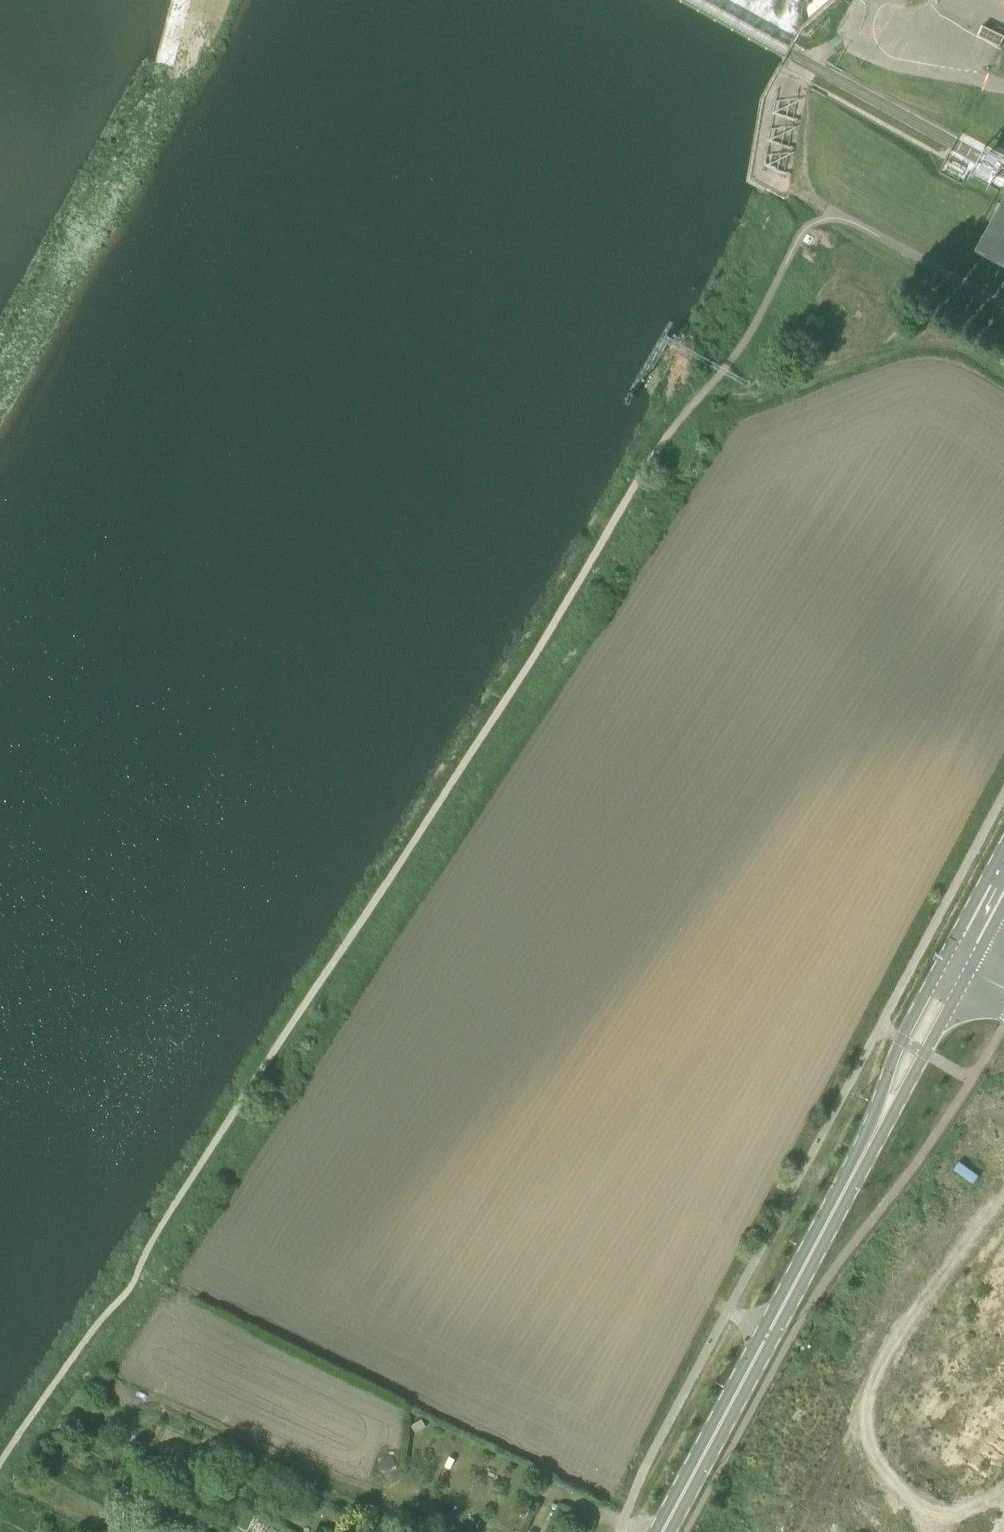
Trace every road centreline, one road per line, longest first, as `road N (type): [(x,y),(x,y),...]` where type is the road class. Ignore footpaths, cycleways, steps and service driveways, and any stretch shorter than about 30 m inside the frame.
road 1 (secondary): [(662,1531),(958,964)]
road 2 (unclassified): [(933,1524),(873,1453),(866,1417),(873,1378),(1003,1192)]
road 3 (unclassified): [(888,33),(1003,88)]

